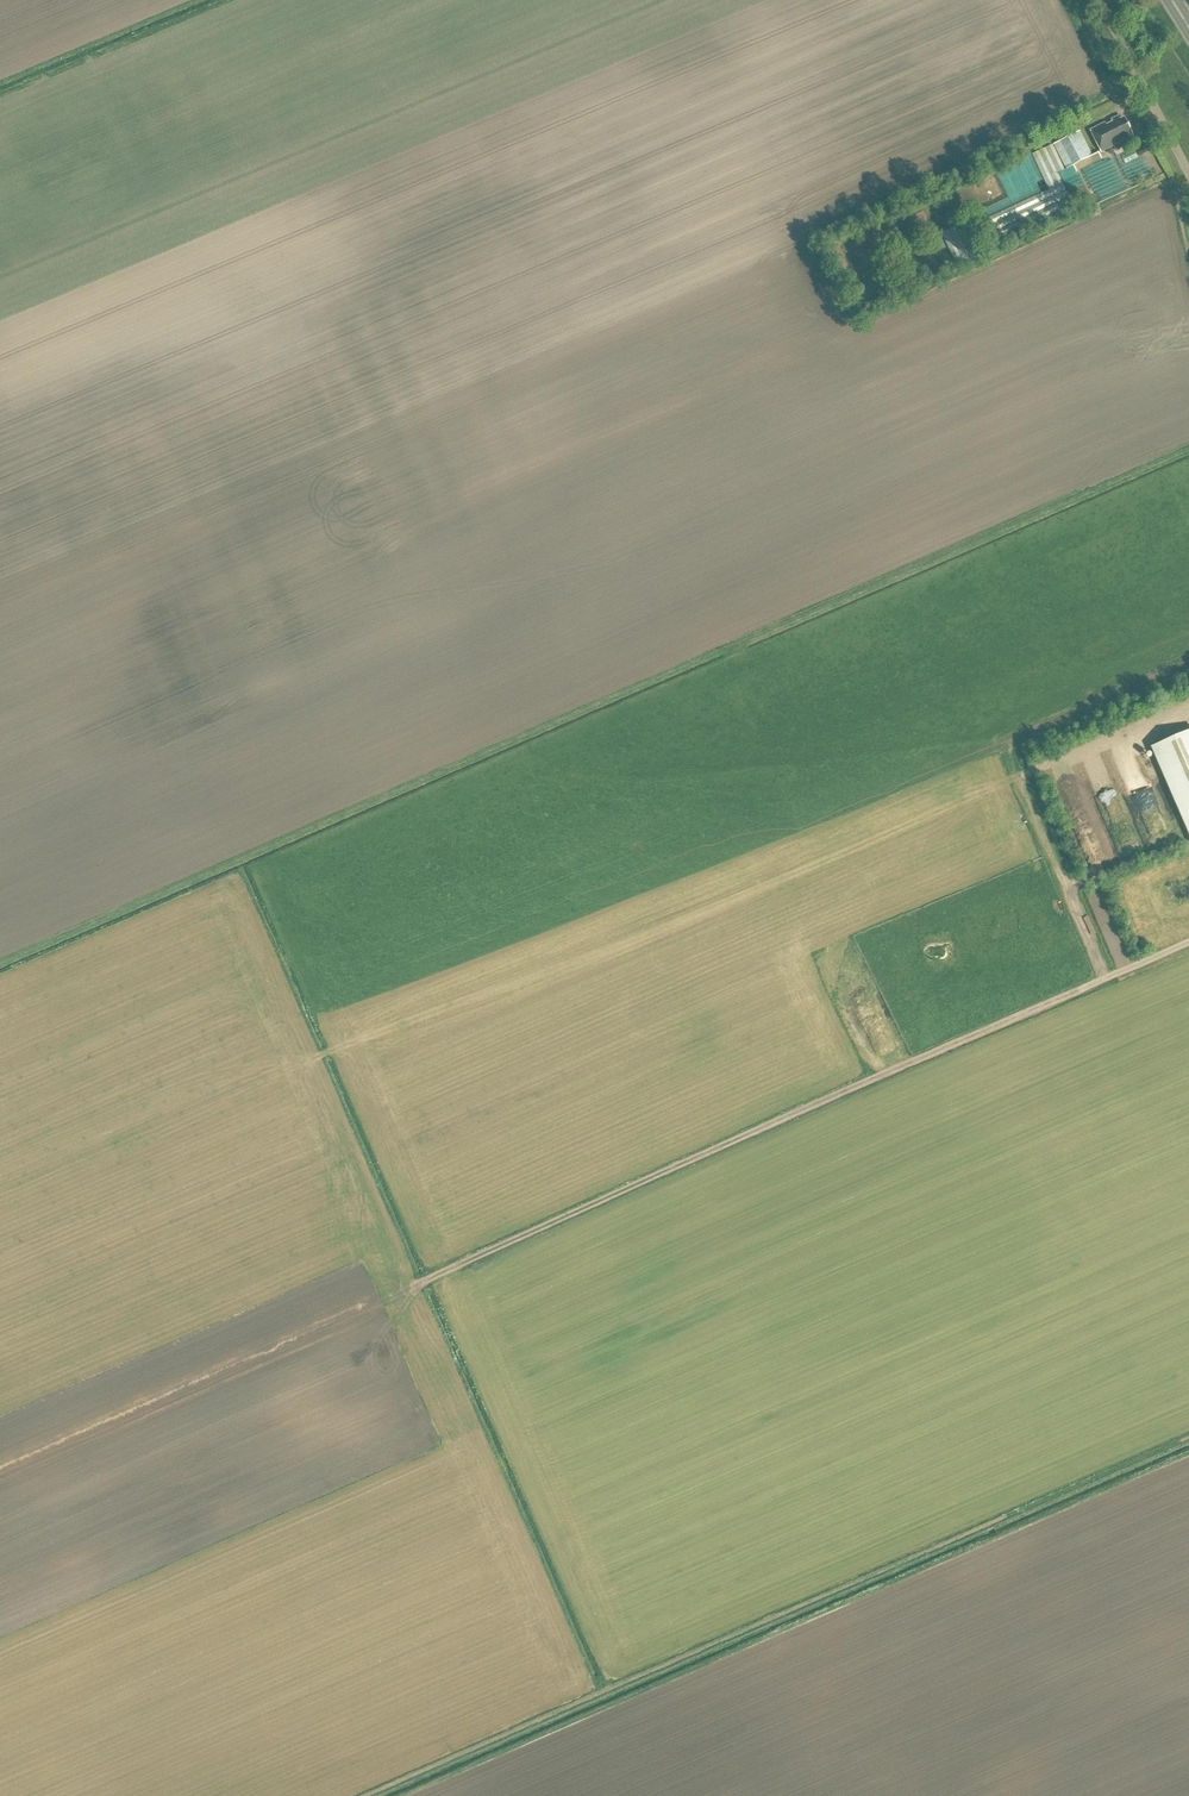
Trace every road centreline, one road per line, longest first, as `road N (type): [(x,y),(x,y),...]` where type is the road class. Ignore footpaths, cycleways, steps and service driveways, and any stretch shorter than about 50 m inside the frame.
road 1 (unclassified): [(1098,0),(1188,174)]

